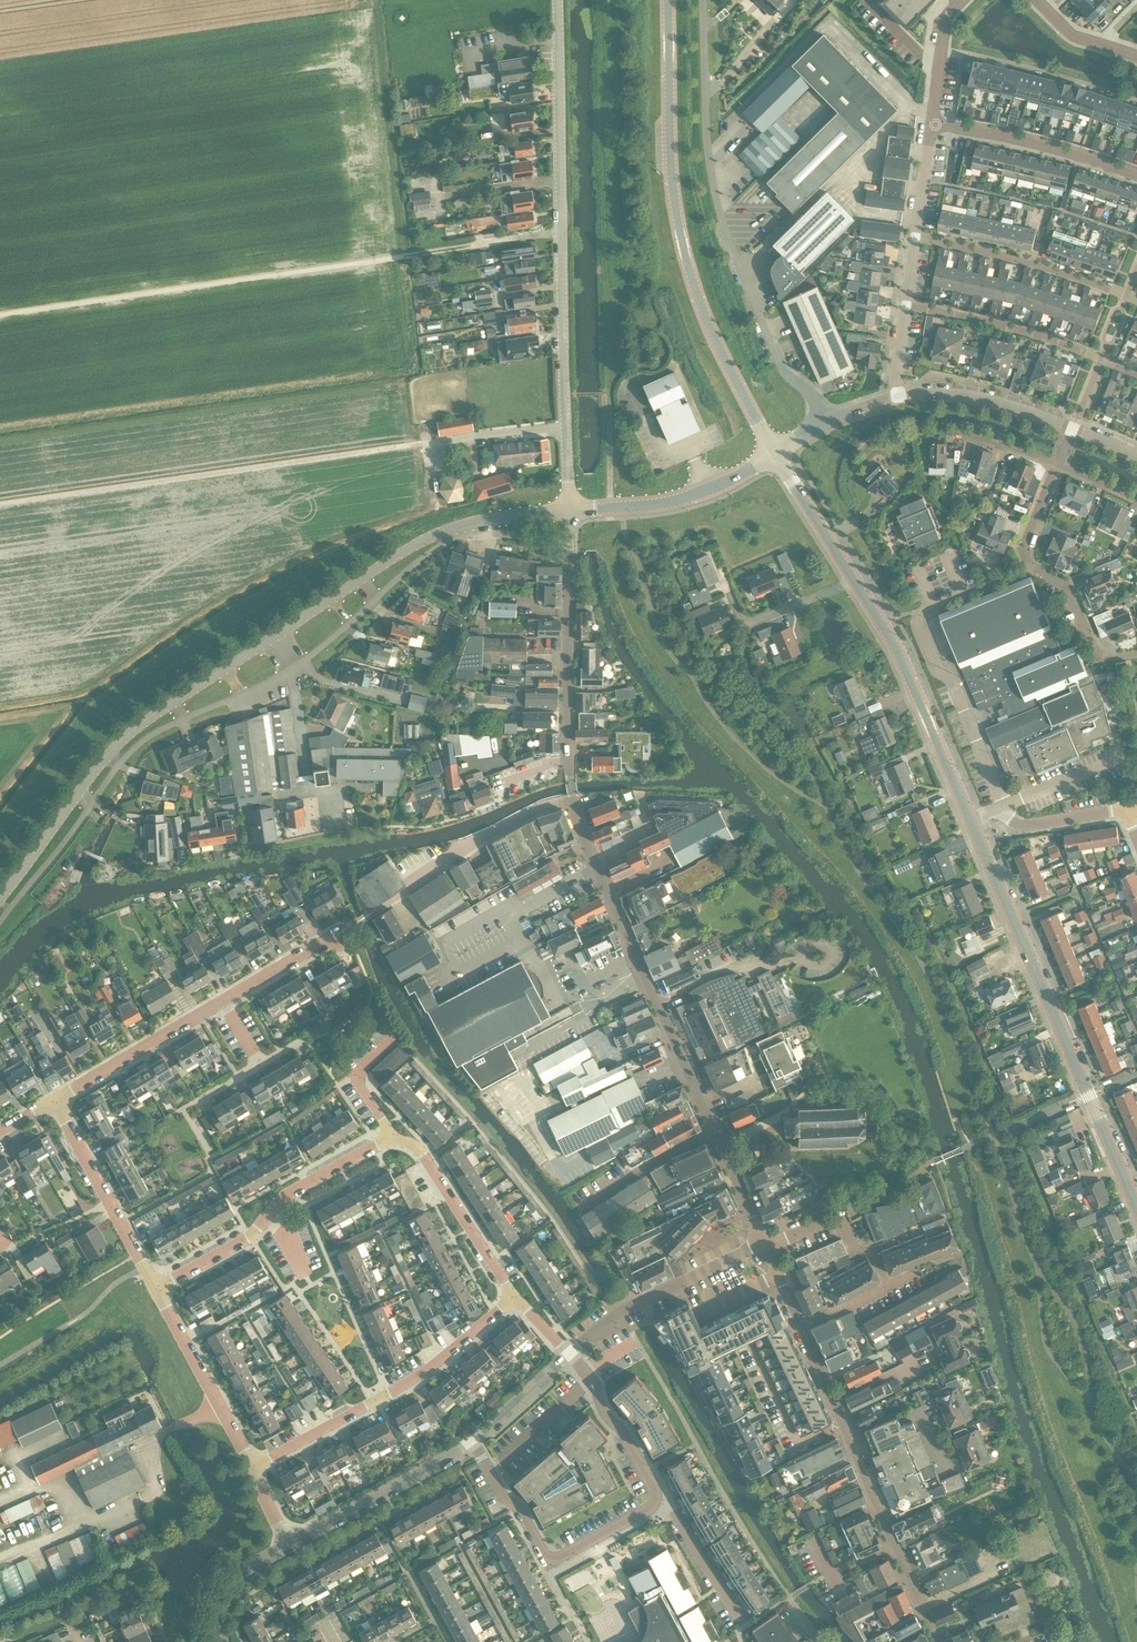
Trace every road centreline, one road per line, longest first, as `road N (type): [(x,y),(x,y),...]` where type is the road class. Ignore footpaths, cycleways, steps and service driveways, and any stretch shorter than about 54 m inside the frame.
road 1 (unclassified): [(0,899),(92,774),(139,726),(392,558),(477,521)]
road 2 (track): [(0,315),(560,232)]
road 3 (unclassified): [(569,510),(558,0)]
road 4 (track): [(614,507),(601,0)]
road 5 (residential): [(513,1297),(416,1148),(391,1139),(285,1195),(252,1236),(156,1288)]
road 6 (secondary): [(775,452),(714,339),(682,244),(672,177),(668,0)]
road 7 (unclassified): [(824,420),(814,399),(782,371),(720,222),(705,137),(703,0)]
road 8 (secondary): [(1136,1209),(971,820)]
road 9 (secondary): [(971,820),(893,644),(775,452)]
road 10 (residential): [(937,1641),(801,1328)]
road 11 (residential): [(251,1468),(420,1374),(513,1297)]
road 12 (residential): [(1136,654),(1102,655),(1068,588),(1031,571),(1022,549),(1058,465)]
road 13 (residential): [(1004,807),(926,621),(934,608),(965,595)]
road 14 (tertiary): [(569,759),(569,510)]
road 15 (residential): [(906,306),(1043,338),(1136,375)]
road 16 (residential): [(372,914),(507,824),(573,800)]
road 17 (residential): [(1136,299),(1035,265),(916,238)]
road 18 (tertiary): [(571,1353),(621,1313),(764,1244)]
road 19 (tertiary): [(657,1004),(573,800)]
road 20 (tertiary): [(775,452),(689,497),(569,510)]
road 21 (tertiary): [(287,1547),(474,1441)]
road 22 (residential): [(156,1288),(53,1102)]
road 23 (residential): [(1136,176),(931,123)]
road 24 (residential): [(251,1468),(156,1288)]
road 25 (residential): [(53,1102),(224,1002)]
road 26 (residential): [(521,1512),(549,1562),(656,1502)]
road 27 (residential): [(1072,429),(987,400),(898,396)]
road 28 (residential): [(764,1244),(838,1217),(854,1252),(873,1256),(889,1286)]
road 29 (residential): [(656,1502),(677,1518),(746,1627)]
road 30 (unclassified): [(580,1207),(714,1129)]
road 31 (residential): [(657,1004),(714,973),(797,961)]
road 32 (residential): [(224,1002),(350,927)]
road 33 (residential): [(656,1502),(592,1379)]
road 34 (tertiary): [(714,1129),(657,1004)]
road 35 (tertiary): [(474,1441),(571,1353)]
road 36 (residential): [(931,123),(947,14),(961,0)]
road 37 (residential): [(1004,807),(1022,825),(1124,810)]
road 38 (tertiary): [(764,1244),(714,1129)]
road 39 (tertiary): [(223,1641),(222,1607),(231,1587),(287,1547)]

